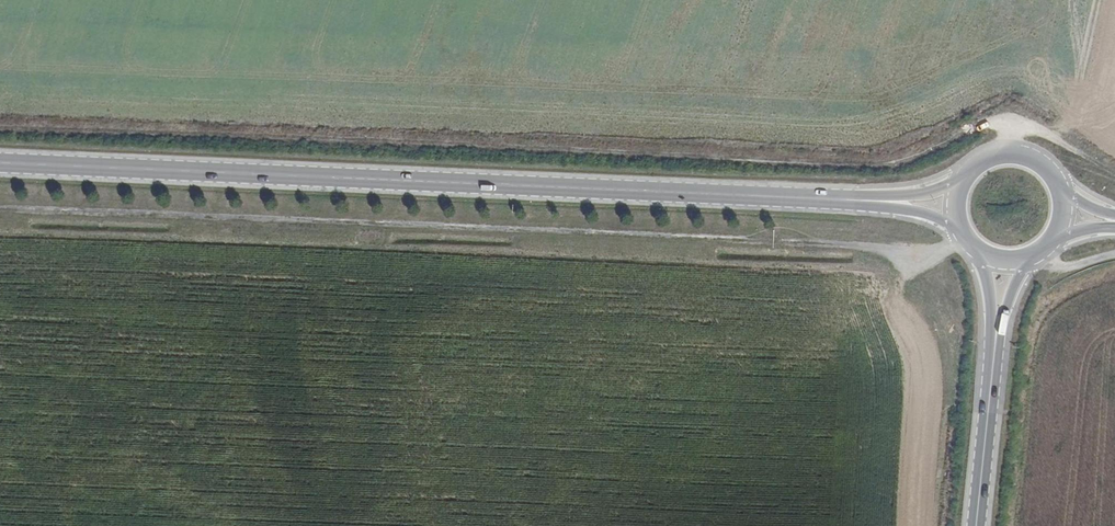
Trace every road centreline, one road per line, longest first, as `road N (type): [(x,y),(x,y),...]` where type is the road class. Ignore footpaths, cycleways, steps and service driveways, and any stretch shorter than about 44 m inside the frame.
road 1 (track): [(965,241),(908,259),(871,245),(0,210)]
road 2 (primary): [(904,204),(0,162)]
road 3 (primary): [(998,323),(977,525)]

